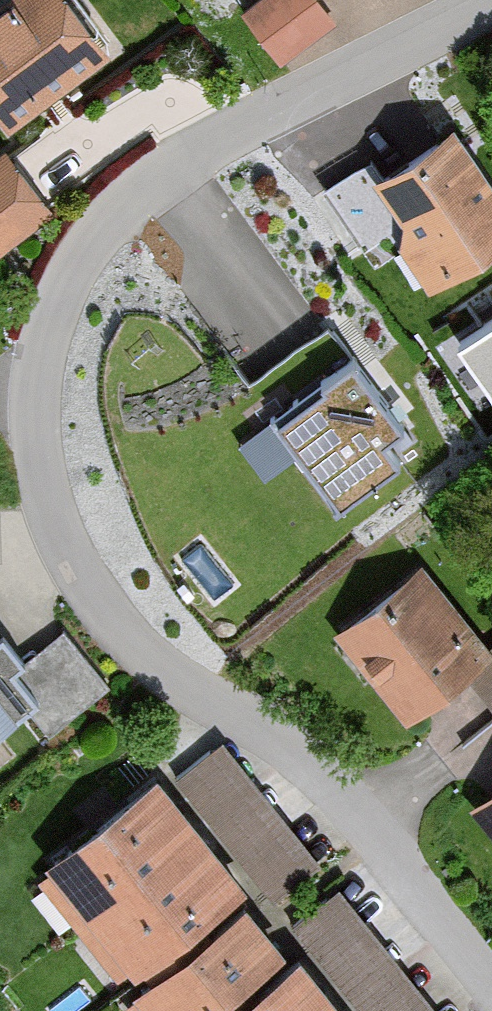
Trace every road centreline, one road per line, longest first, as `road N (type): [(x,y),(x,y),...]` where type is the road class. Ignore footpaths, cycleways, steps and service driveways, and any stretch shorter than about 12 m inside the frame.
road 1 (residential): [(491,5),(185,160),(117,213),(67,283),(41,359),(37,439),(52,515),(87,587),(128,641),(308,763),(491,984)]

